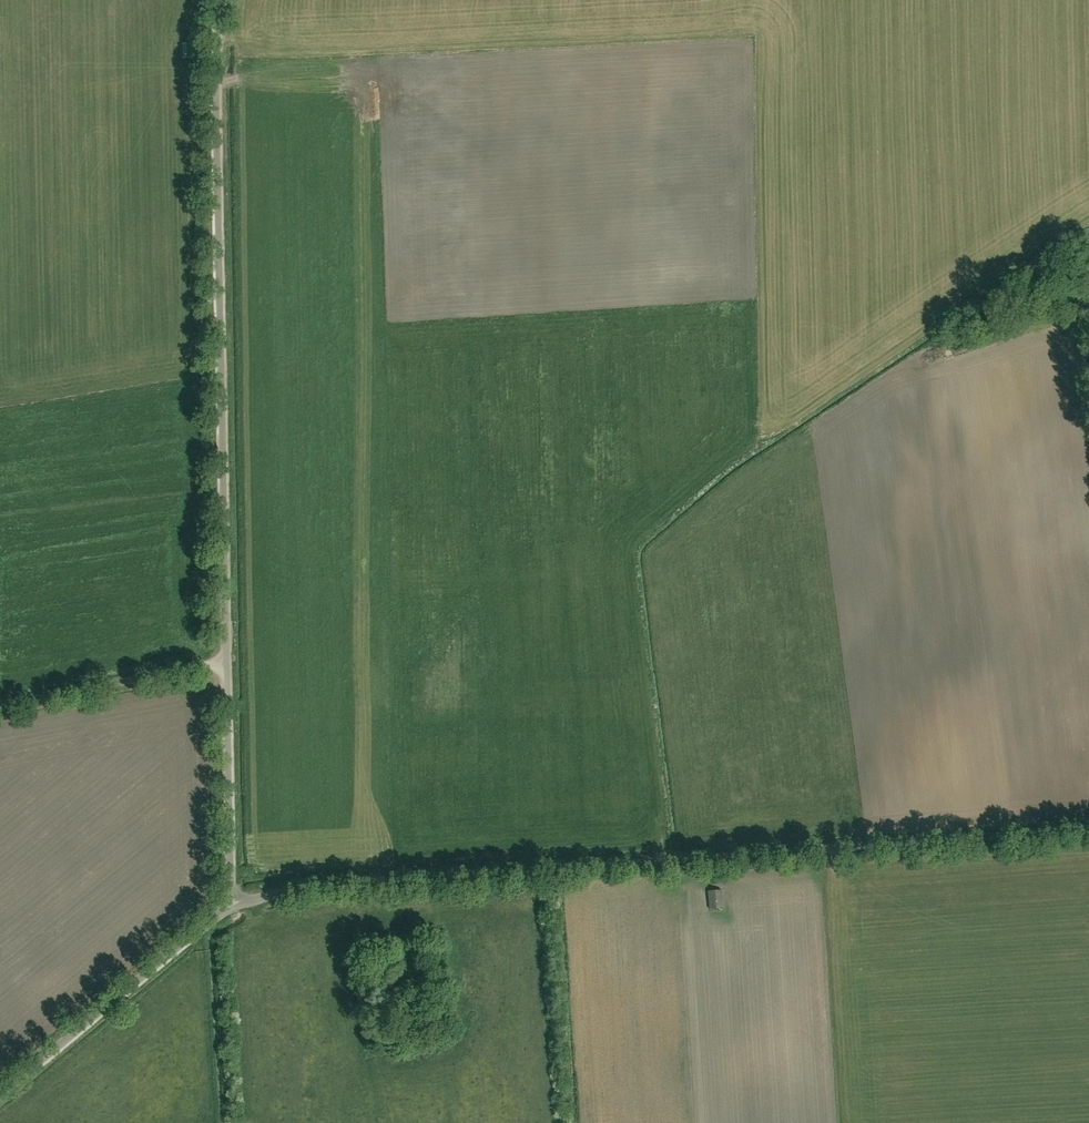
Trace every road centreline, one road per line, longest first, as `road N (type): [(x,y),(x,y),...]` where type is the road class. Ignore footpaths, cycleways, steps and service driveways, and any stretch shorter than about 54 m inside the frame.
road 1 (unclassified): [(236,905),(388,879),(1088,829)]
road 2 (unclassified): [(227,664),(216,58),(222,0)]
road 3 (unclassified): [(0,1094),(236,905)]
road 4 (unclassified): [(236,905),(227,664)]
road 5 (unclassified): [(0,707),(227,664)]

